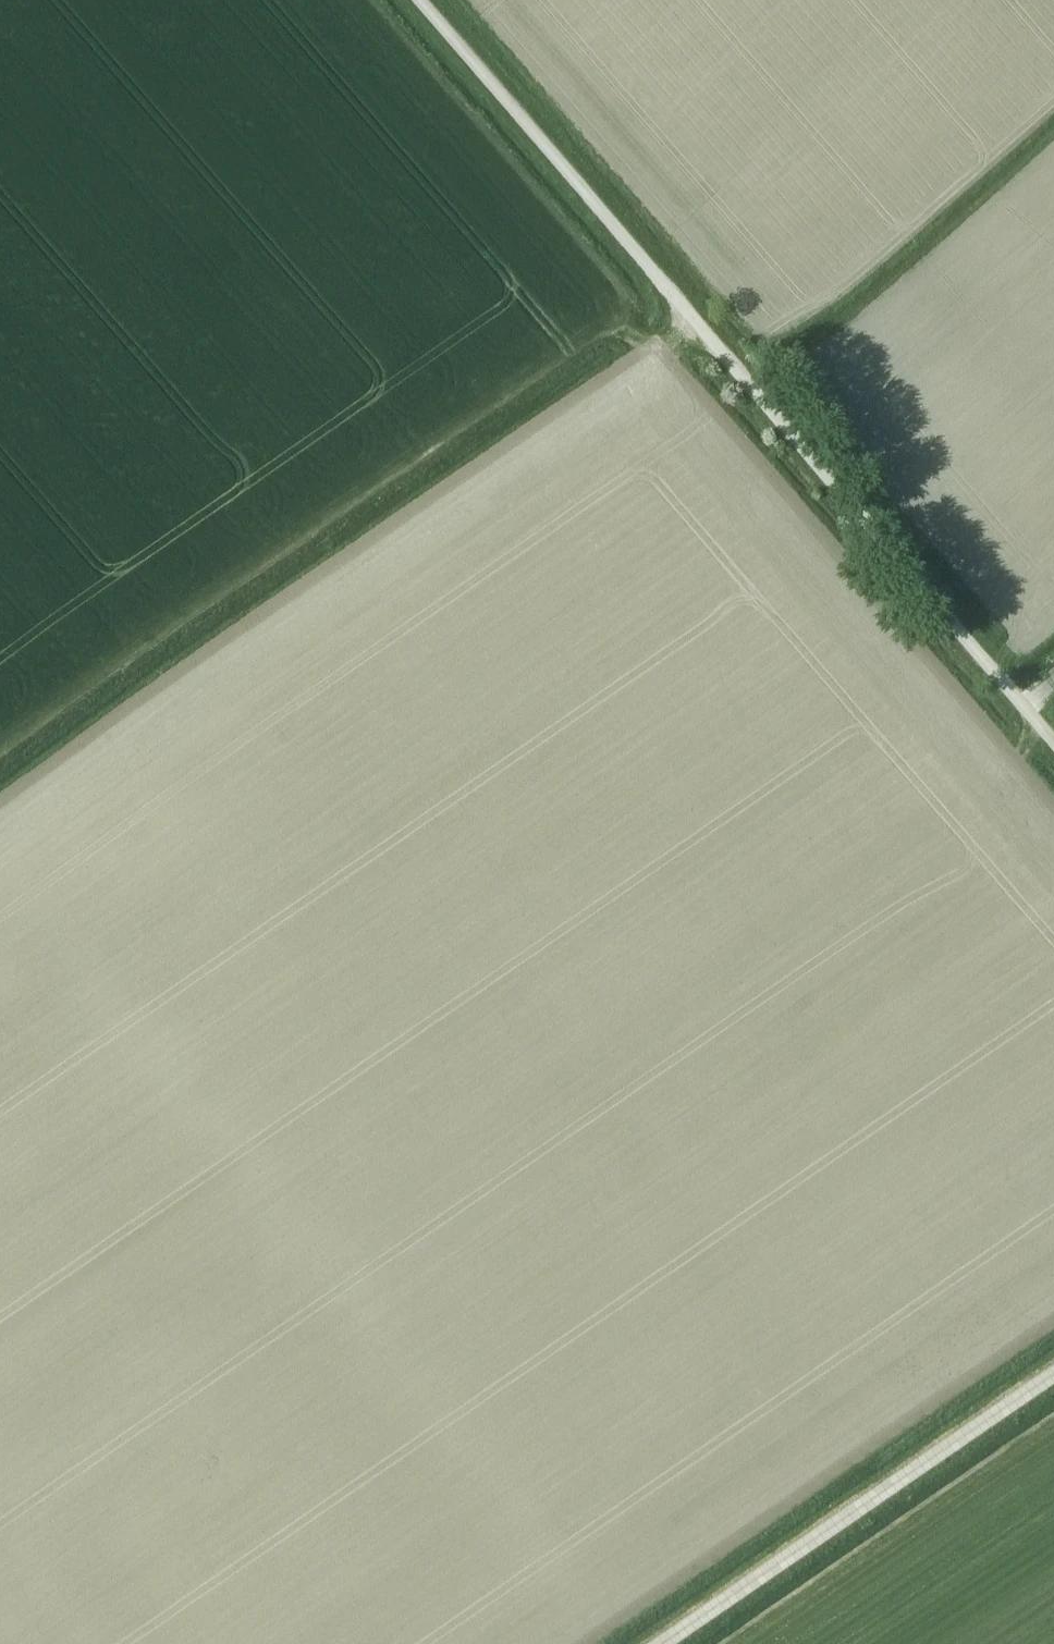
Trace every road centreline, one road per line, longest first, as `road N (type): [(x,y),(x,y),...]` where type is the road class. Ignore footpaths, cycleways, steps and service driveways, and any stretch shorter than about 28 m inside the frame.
road 1 (unclassified): [(1053,749),(411,0)]
road 2 (track): [(668,1643),(1053,1379)]

